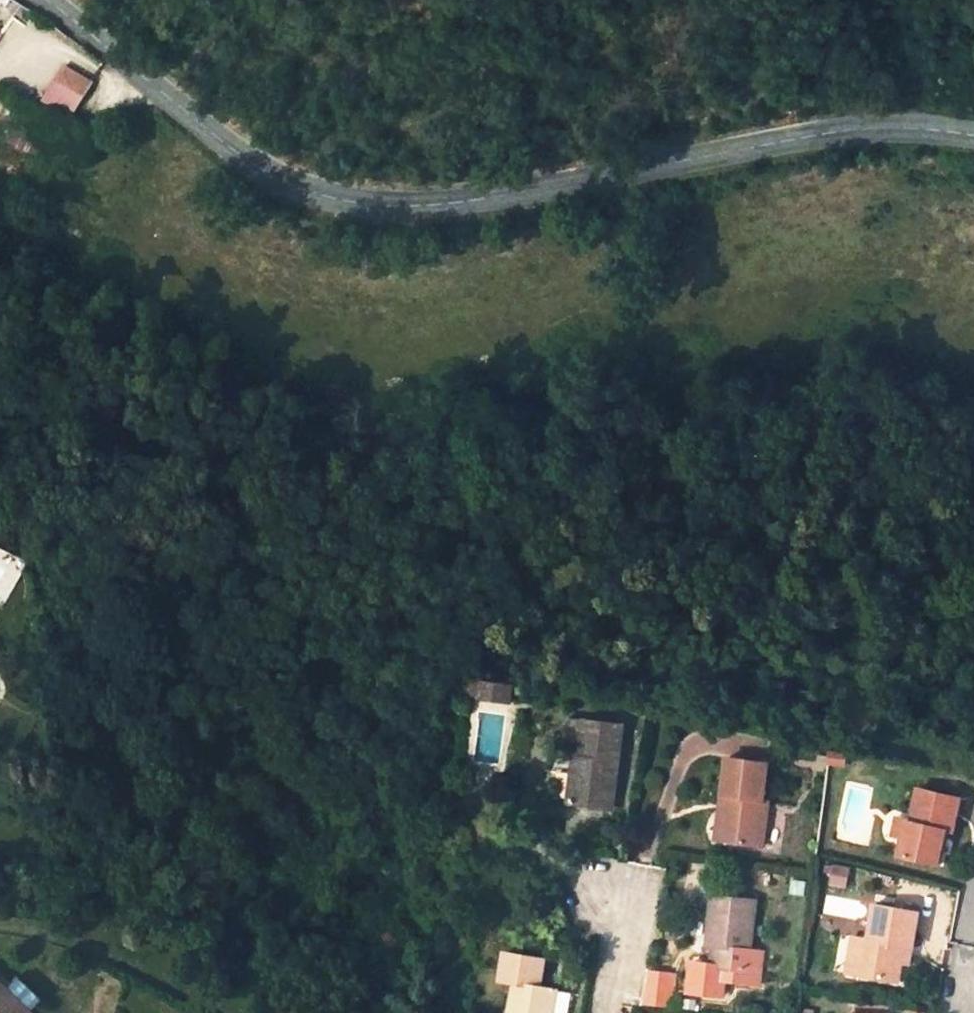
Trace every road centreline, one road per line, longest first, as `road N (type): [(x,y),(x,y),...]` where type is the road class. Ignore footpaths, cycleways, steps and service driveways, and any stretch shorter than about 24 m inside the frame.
road 1 (tertiary): [(973,145),(866,133),(450,215),(326,198),(32,0)]

